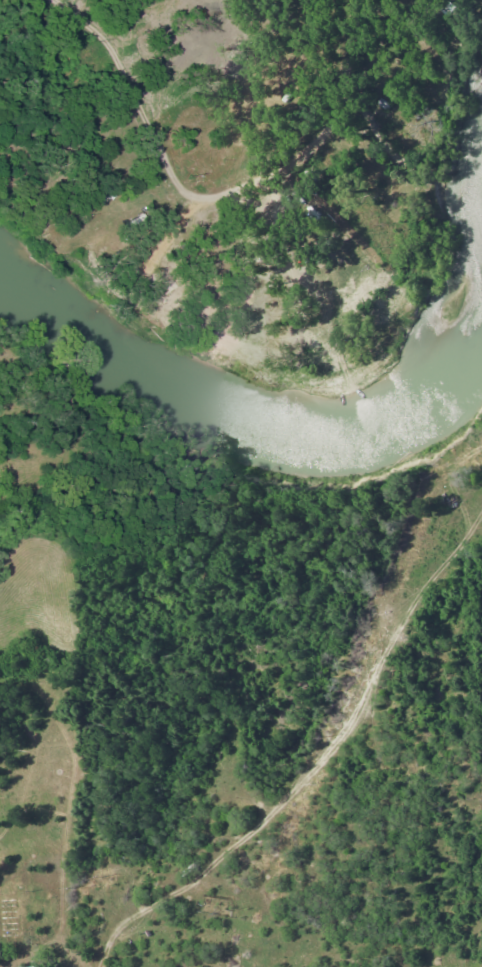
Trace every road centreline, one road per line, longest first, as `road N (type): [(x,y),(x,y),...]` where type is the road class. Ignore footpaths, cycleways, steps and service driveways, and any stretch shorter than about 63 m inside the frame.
road 1 (track): [(95,966),(120,924),(184,886),(304,777),(481,509)]
road 2 (residential): [(241,0),(223,56),(218,120),(242,152),(301,192)]

